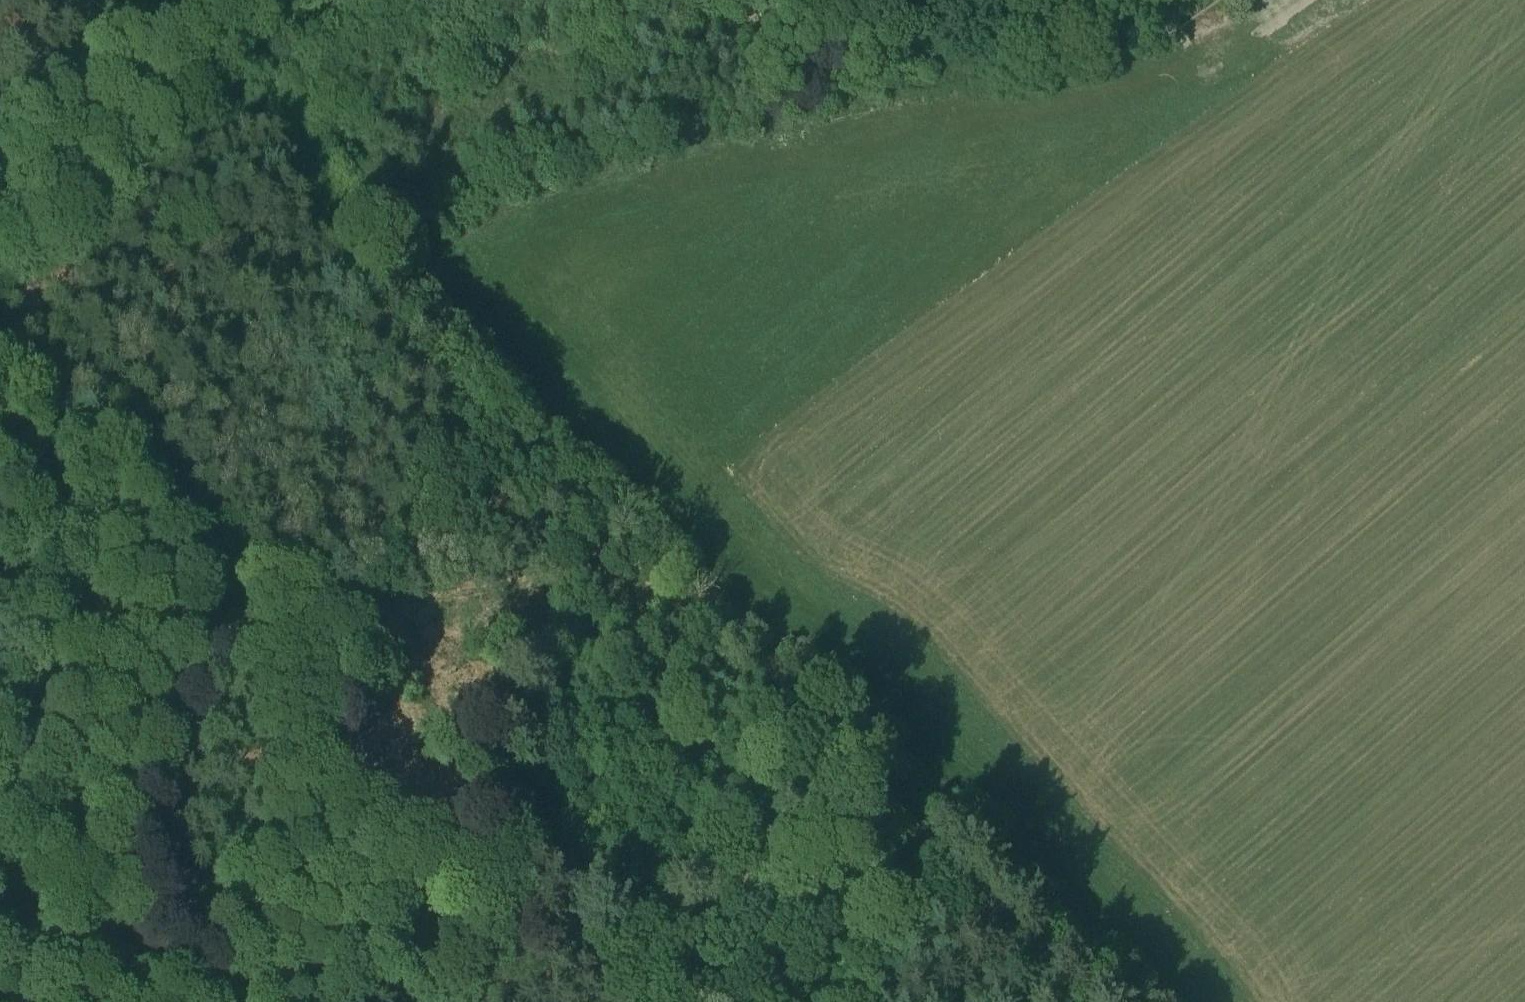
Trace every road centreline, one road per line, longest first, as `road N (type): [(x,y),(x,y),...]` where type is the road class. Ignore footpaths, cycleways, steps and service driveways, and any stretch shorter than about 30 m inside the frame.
road 1 (track): [(336,0),(0,210)]
road 2 (track): [(6,872),(162,962),(201,1001)]

